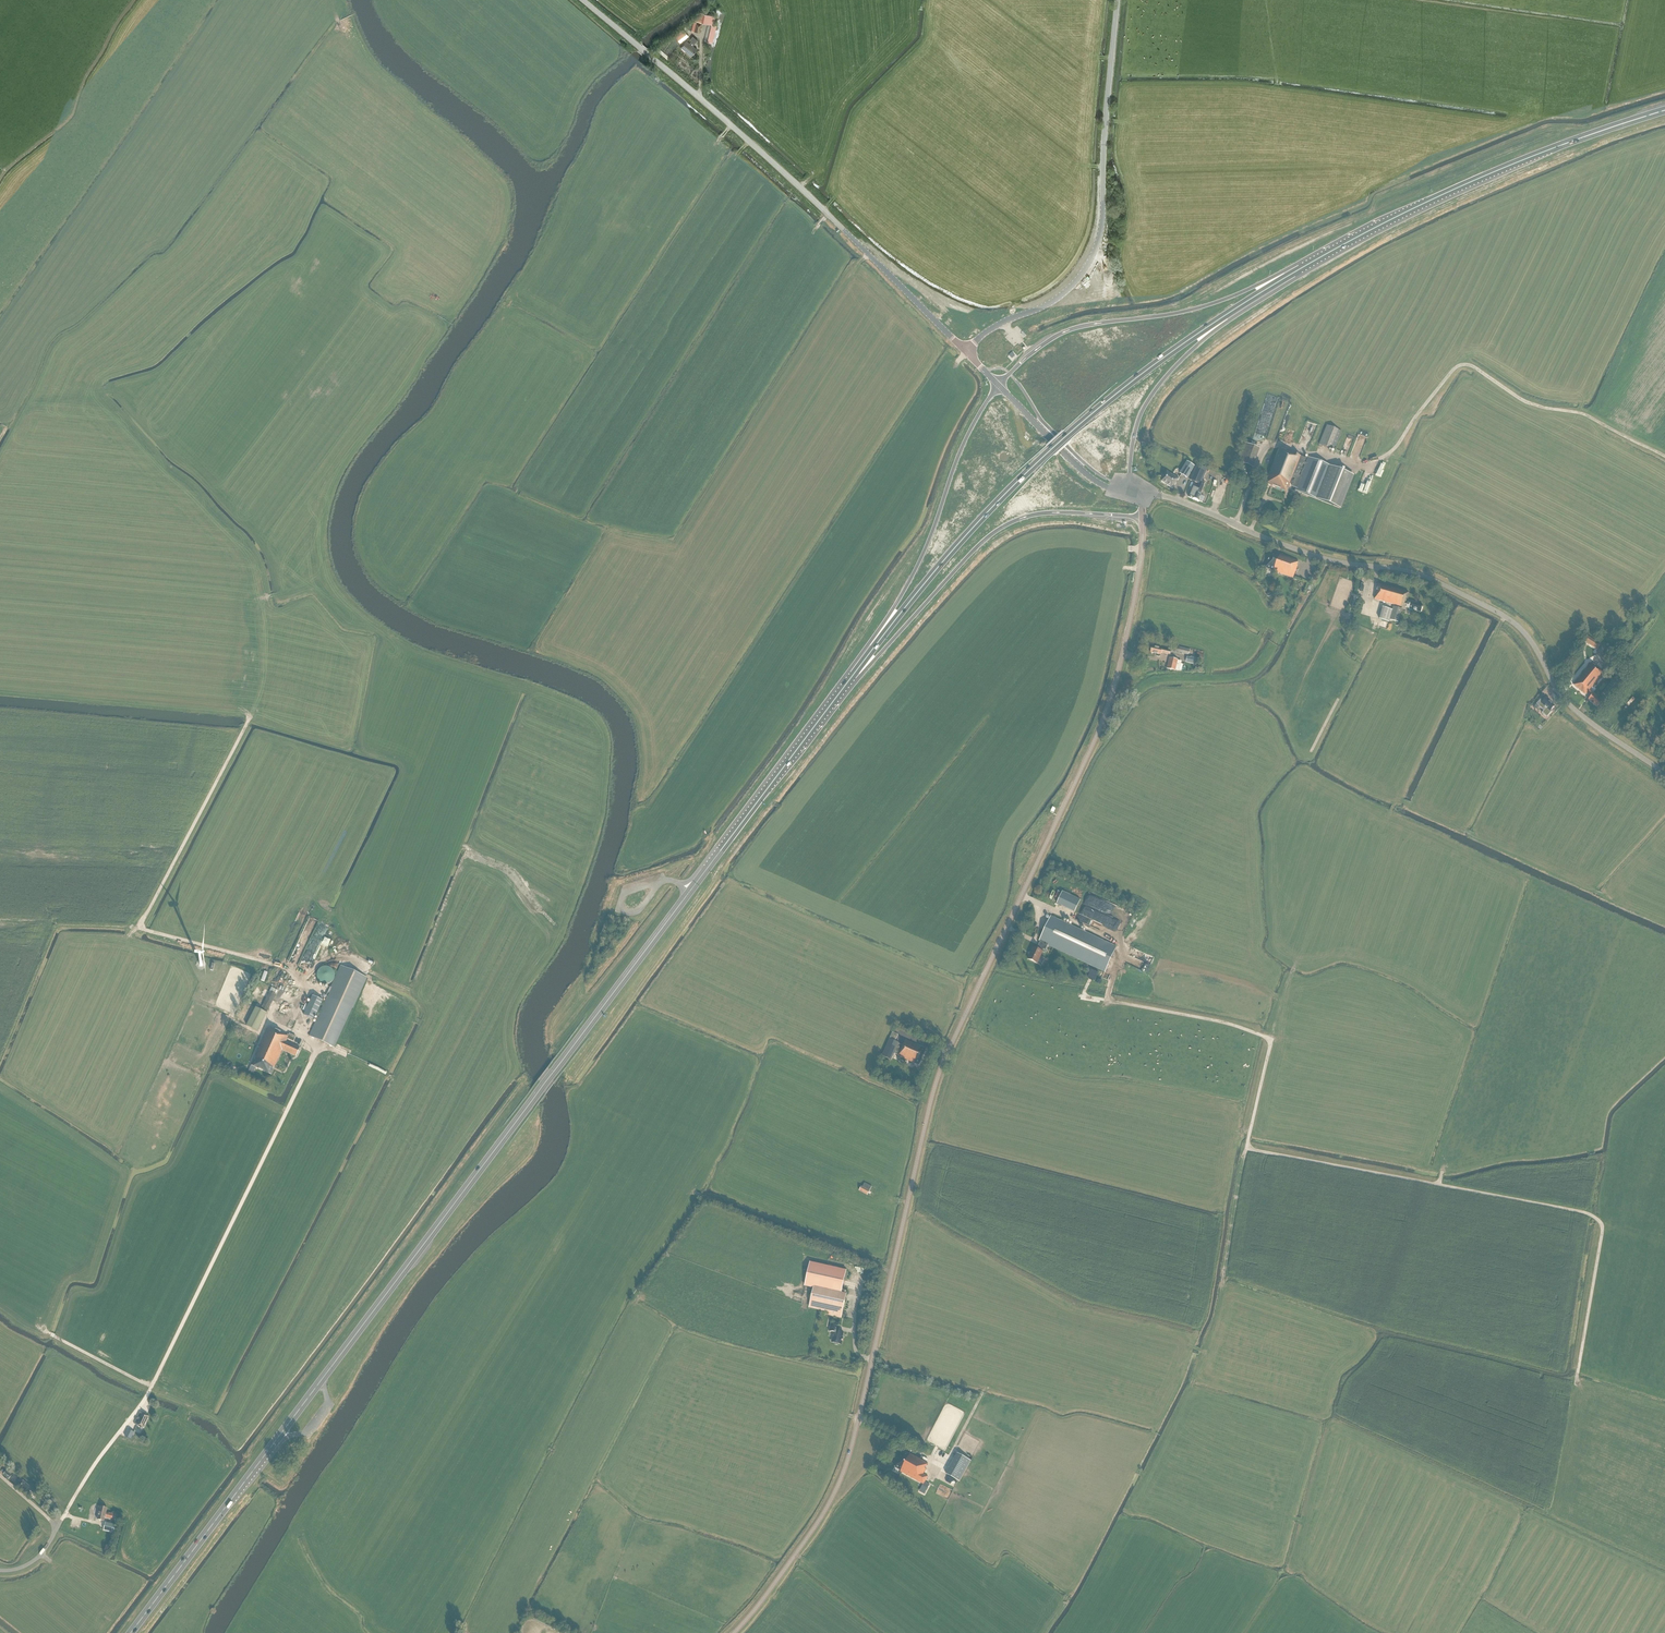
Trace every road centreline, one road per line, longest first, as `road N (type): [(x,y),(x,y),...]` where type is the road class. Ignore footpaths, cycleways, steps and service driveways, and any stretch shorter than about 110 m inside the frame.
road 1 (tertiary): [(733,1632),(828,1509),(845,1473),(942,1065),(1112,703),(1137,590),(1142,517)]
road 2 (trunk): [(327,1372),(855,672)]
road 3 (track): [(1122,944),(1111,1001),(1267,1038),(1248,1148),(1588,1213),(1602,1223),(1576,1379)]
road 4 (track): [(892,1272),(700,1195),(699,1181),(747,1082),(748,1068),(730,1052),(636,1017),(577,1097),(579,1123)]
road 5 (tertiary): [(1664,773),(1570,707),(1514,621),(1433,579),(1323,560),(1163,496)]
road 6 (unclassified): [(57,1528),(219,1280),(247,1189),(317,1049)]
road 7 (tertiary): [(964,352),(802,190),(583,0)]
road 8 (track): [(317,1049),(295,1025),(311,988),(297,974),(140,924),(249,718)]
road 9 (trunk): [(1225,316),(1053,448),(873,648)]
road 10 (tertiary): [(964,352),(998,324),(1054,301),(1096,250),(1118,0)]
road 11 (trunk): [(1287,277),(1466,184),(1664,110)]
road 12 (trunk): [(855,672),(1004,526),(1045,513),(1142,517)]
road 13 (trunk): [(1287,277),(1181,312),(1068,331),(998,385)]
road 14 (trunk): [(998,385),(965,440),(917,567),(873,648)]
road 15 (trunk): [(131,1632),(274,1442)]
road 16 (trunk): [(1128,492),(1141,413),(1225,316)]
road 17 (tertiary): [(1128,492),(1088,475),(998,385)]

